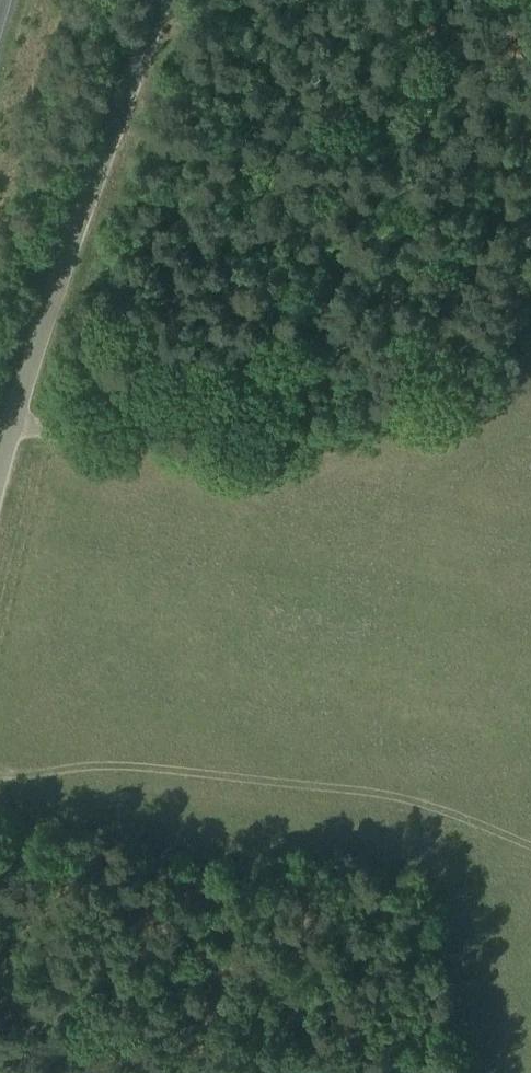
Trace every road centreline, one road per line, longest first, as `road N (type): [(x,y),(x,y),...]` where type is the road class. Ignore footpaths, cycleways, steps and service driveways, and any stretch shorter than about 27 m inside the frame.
road 1 (track): [(0,770),(121,767),(376,794),(530,848)]
road 2 (unclassified): [(0,456),(73,235),(165,0)]

